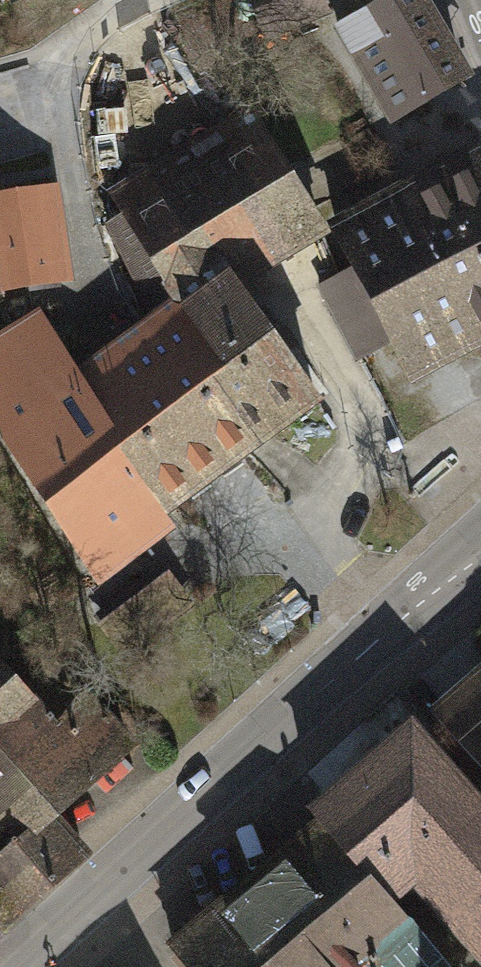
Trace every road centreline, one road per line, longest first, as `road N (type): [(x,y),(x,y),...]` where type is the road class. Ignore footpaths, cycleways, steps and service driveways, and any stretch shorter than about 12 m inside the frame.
road 1 (secondary): [(480,552),(14,966)]

